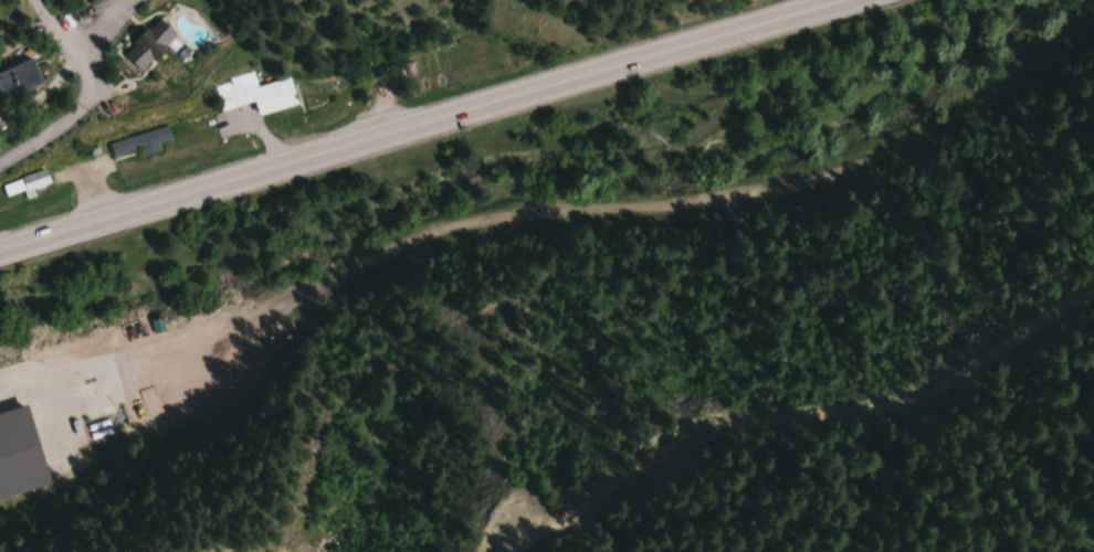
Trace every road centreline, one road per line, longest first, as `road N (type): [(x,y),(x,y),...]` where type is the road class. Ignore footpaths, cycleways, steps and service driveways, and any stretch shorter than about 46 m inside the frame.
road 1 (primary): [(0,256),(855,0)]
road 2 (residential): [(840,173),(758,191),(464,225),(0,388)]
road 3 (track): [(1093,287),(914,397),(698,429),(496,551)]

